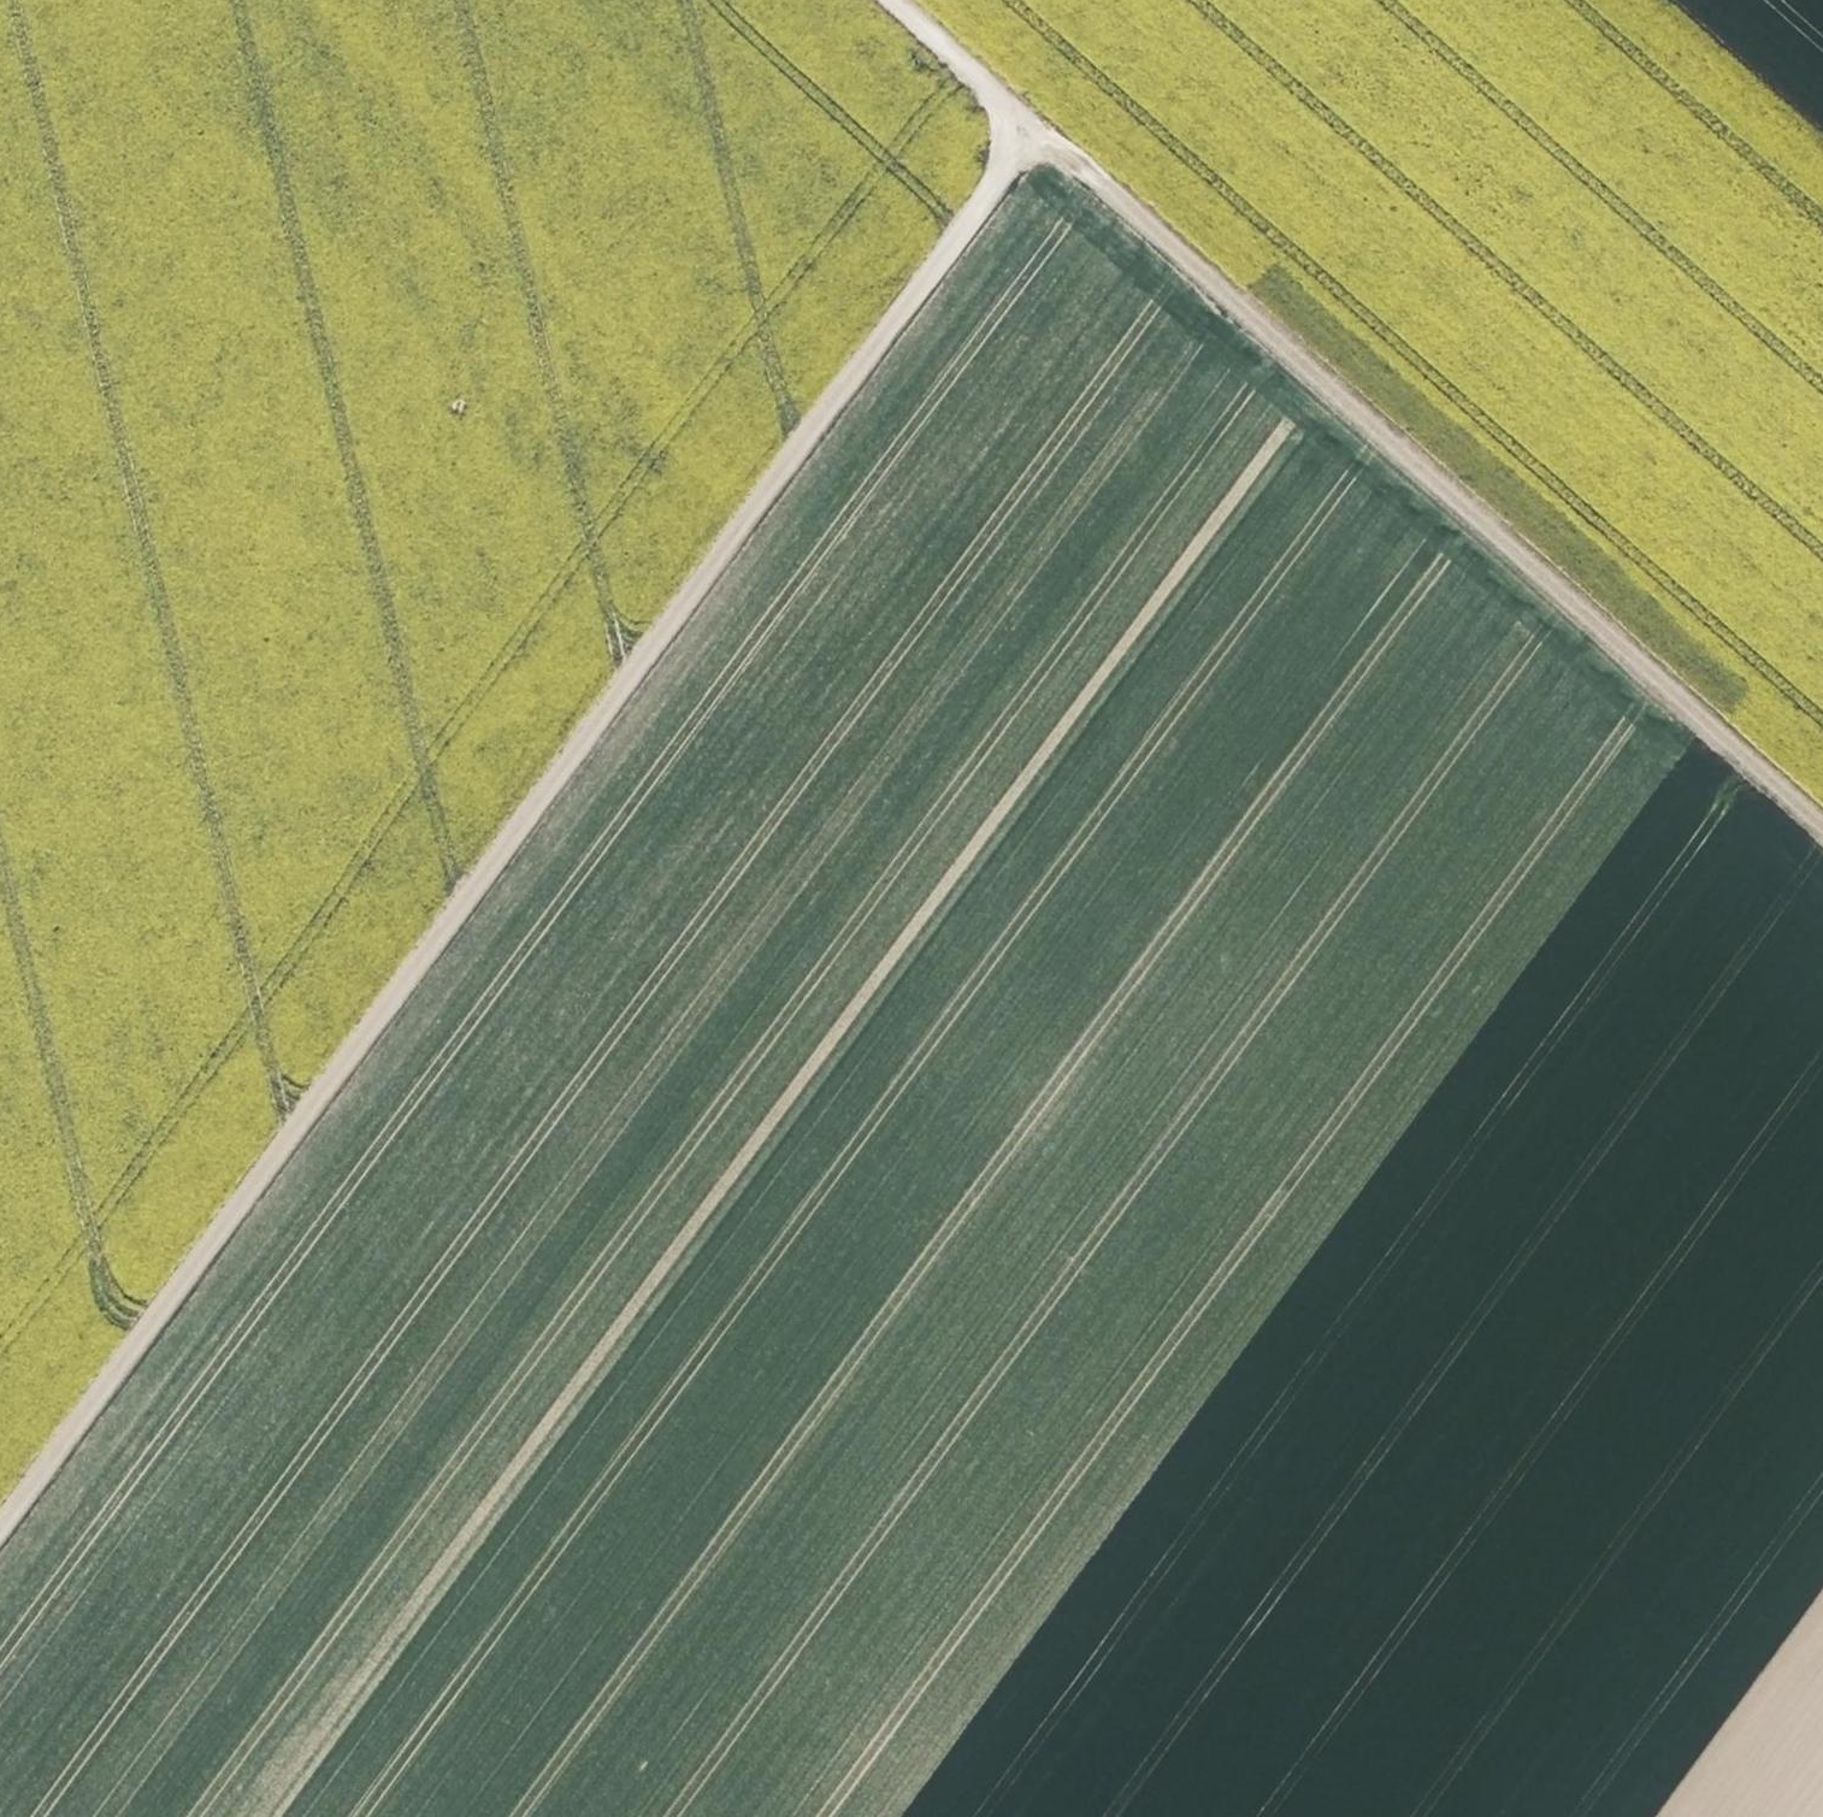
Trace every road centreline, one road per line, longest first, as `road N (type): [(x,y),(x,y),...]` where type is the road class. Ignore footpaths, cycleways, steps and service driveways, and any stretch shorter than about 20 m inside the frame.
road 1 (track): [(1036,126),(0,1539)]
road 2 (track): [(903,0),(1822,822)]

